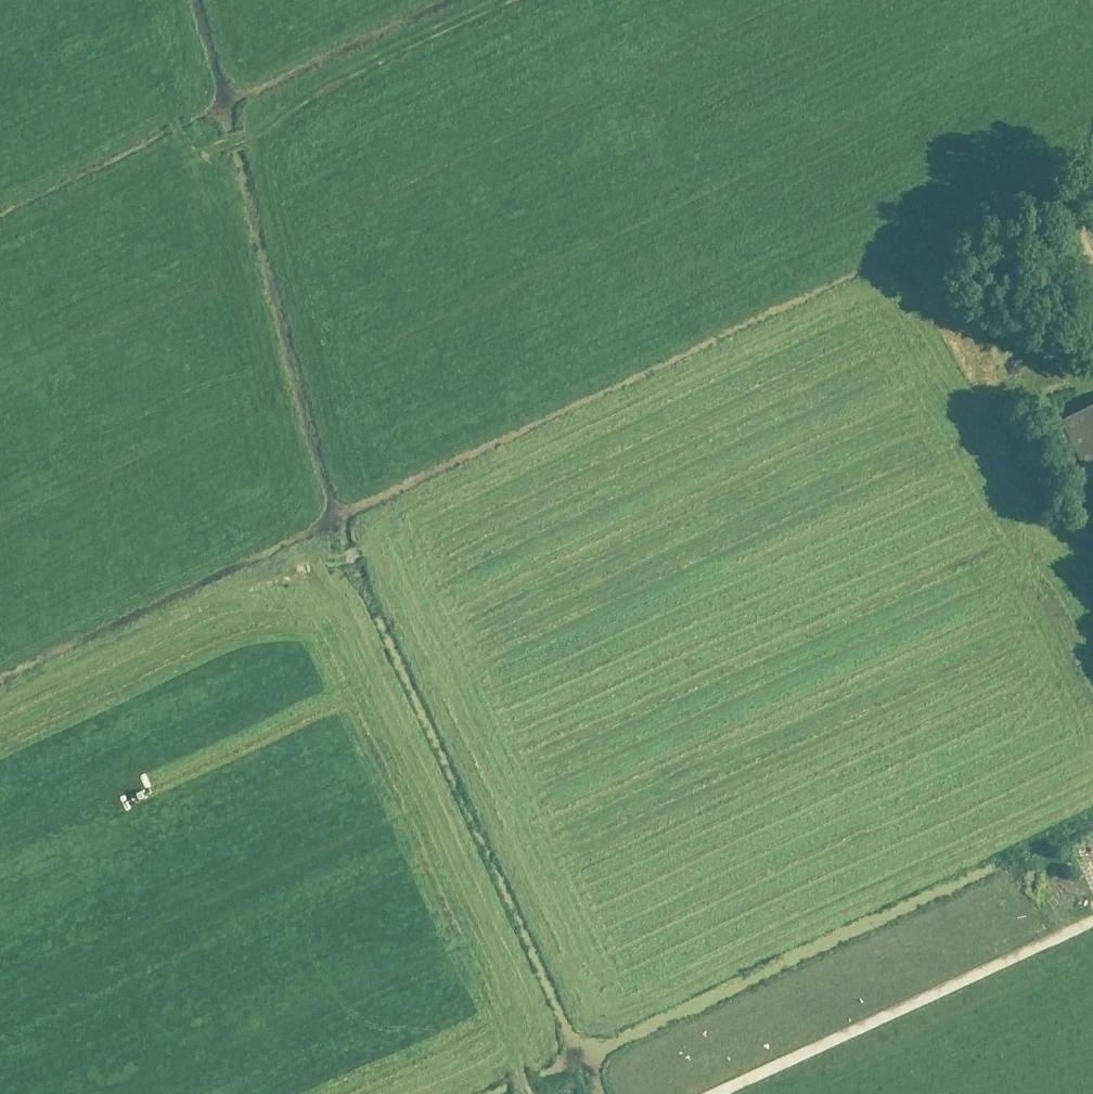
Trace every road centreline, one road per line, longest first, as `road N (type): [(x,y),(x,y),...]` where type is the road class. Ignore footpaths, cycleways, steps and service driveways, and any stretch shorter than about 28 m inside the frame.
road 1 (track): [(1092,922),(719,1093)]

